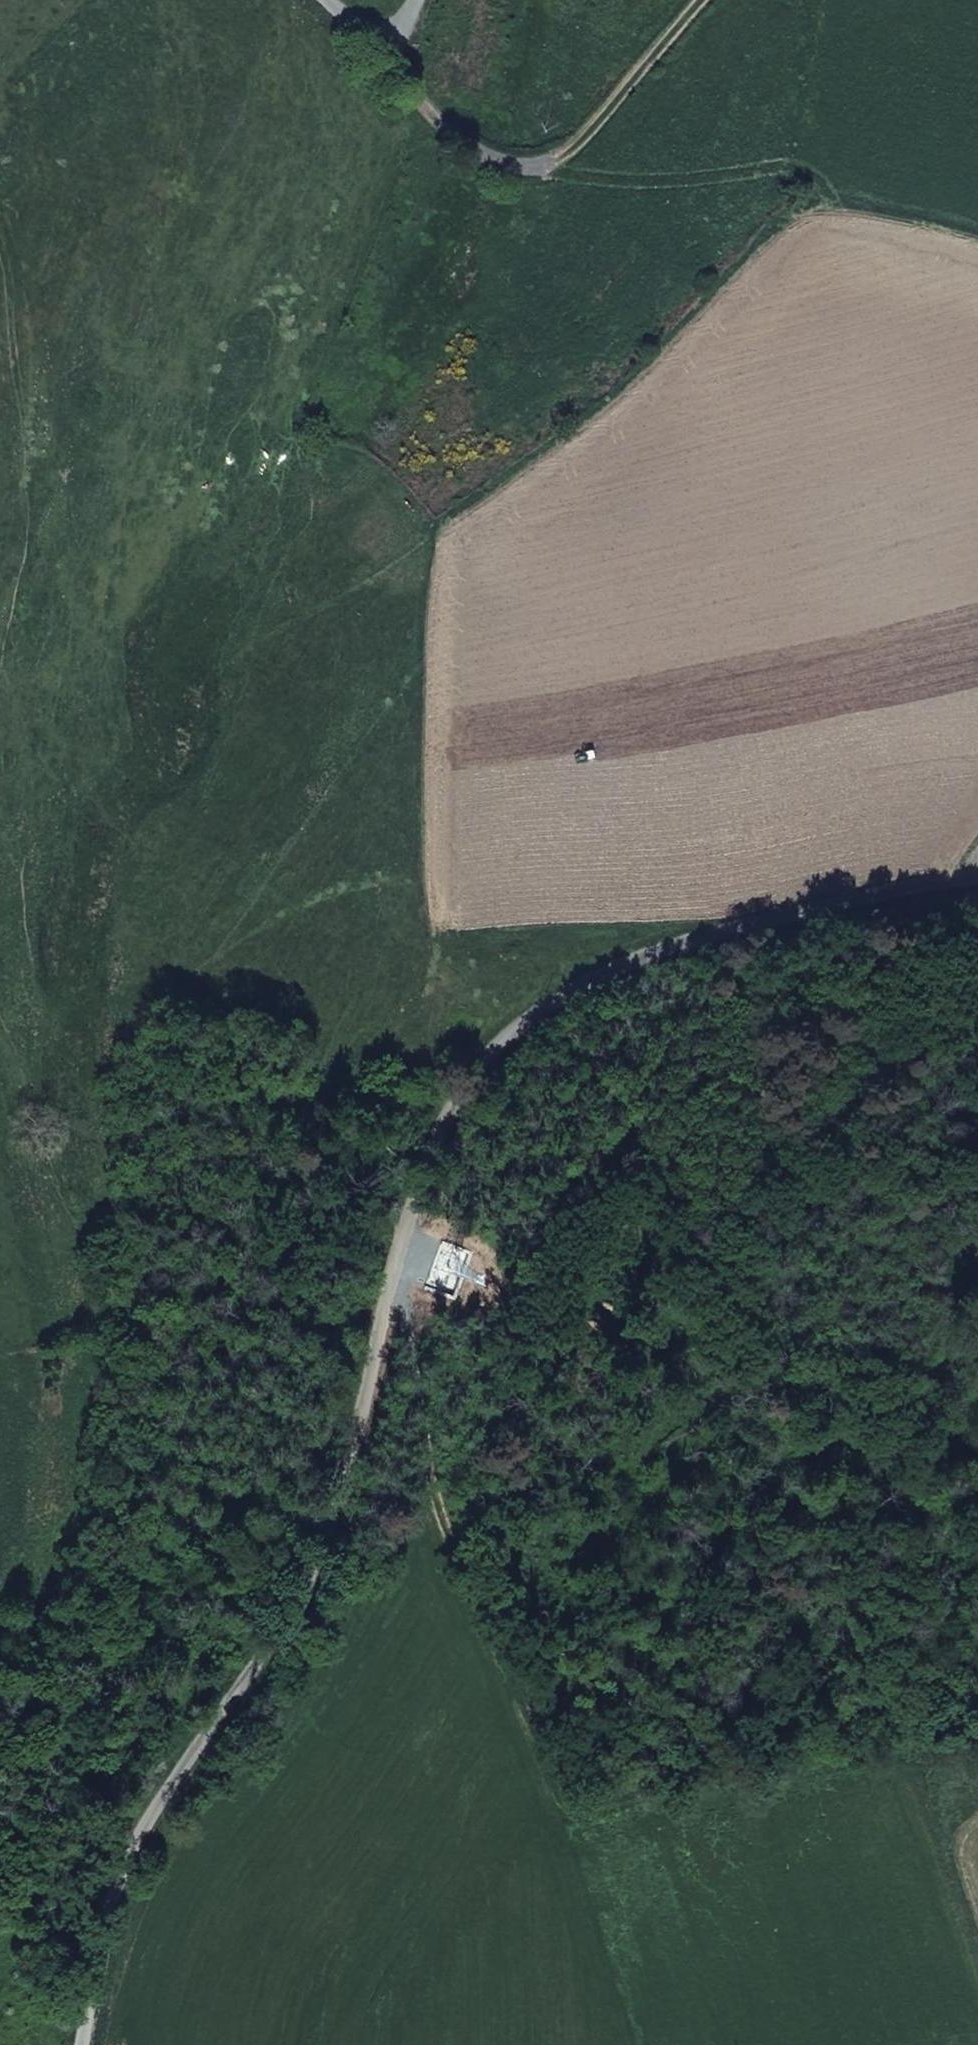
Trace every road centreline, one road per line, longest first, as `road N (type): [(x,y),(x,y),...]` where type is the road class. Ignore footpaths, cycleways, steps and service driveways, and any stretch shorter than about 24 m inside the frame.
road 1 (unclassified): [(977,869),(795,906),(654,953),(530,1030),(477,1099),(350,1564),(177,1818),(117,1934),(86,2044)]
road 2 (track): [(977,1895),(952,1787),(977,1774)]

